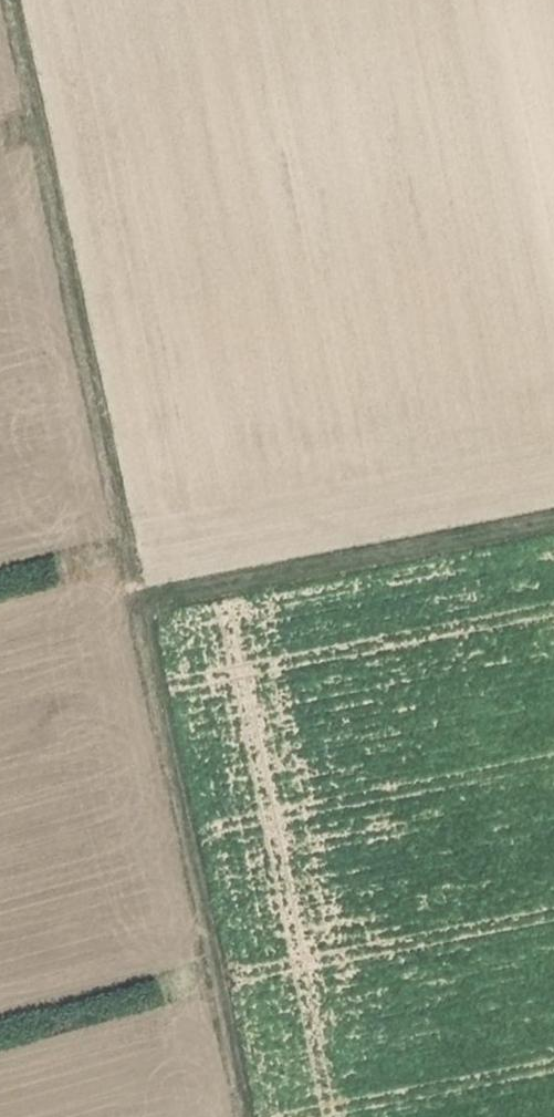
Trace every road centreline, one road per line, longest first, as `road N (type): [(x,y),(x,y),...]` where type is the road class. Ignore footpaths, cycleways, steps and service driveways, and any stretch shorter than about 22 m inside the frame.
road 1 (track): [(226,1116),(137,599),(7,0)]
road 2 (track): [(137,599),(553,519)]

